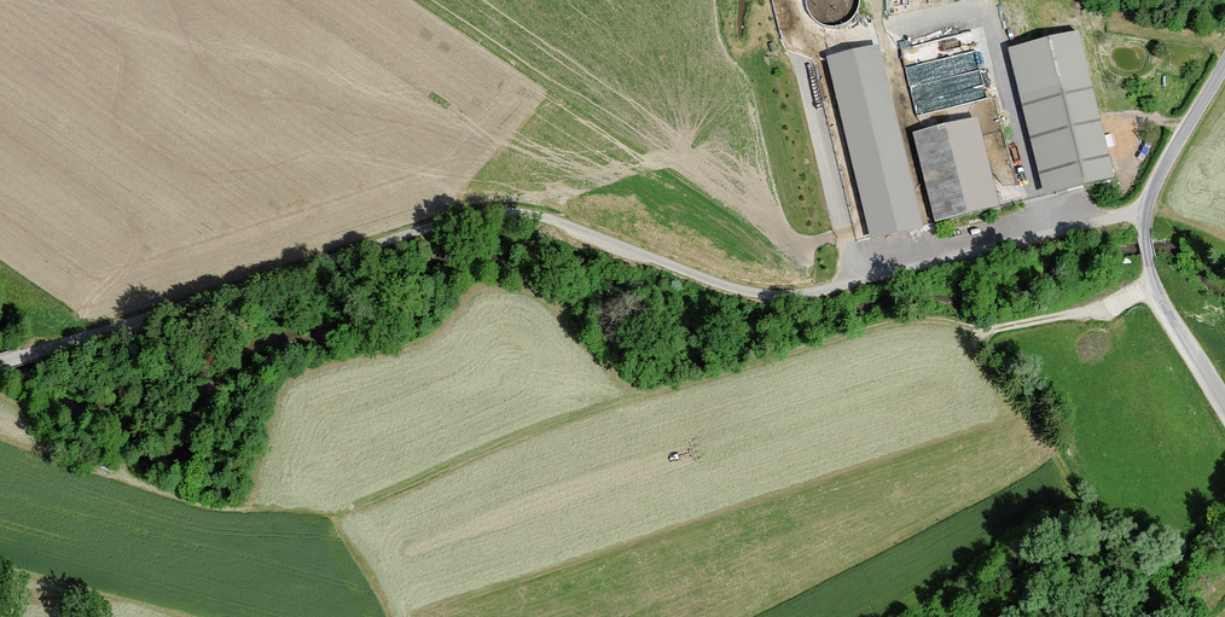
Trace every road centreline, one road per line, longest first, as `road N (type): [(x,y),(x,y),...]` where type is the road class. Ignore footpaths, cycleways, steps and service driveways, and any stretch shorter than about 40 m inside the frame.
road 1 (unclassified): [(0,363),(497,213),(557,221),(721,284),(784,295),(1146,212)]
road 2 (track): [(1158,290),(984,330),(893,323),(557,421),(337,518)]
road 3 (unclassified): [(1146,212),(1154,281),(1224,404)]
road 4 (unclassified): [(1146,212),(1224,62)]

